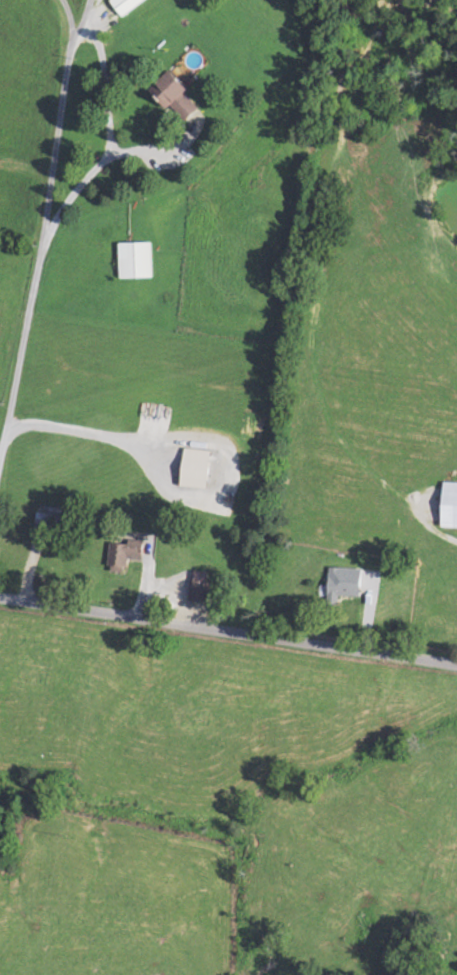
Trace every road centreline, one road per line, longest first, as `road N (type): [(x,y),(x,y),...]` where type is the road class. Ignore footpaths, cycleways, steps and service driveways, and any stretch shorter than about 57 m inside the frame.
road 1 (residential): [(456,664),(0,596)]
road 2 (residential): [(0,443),(43,230),(70,35)]

